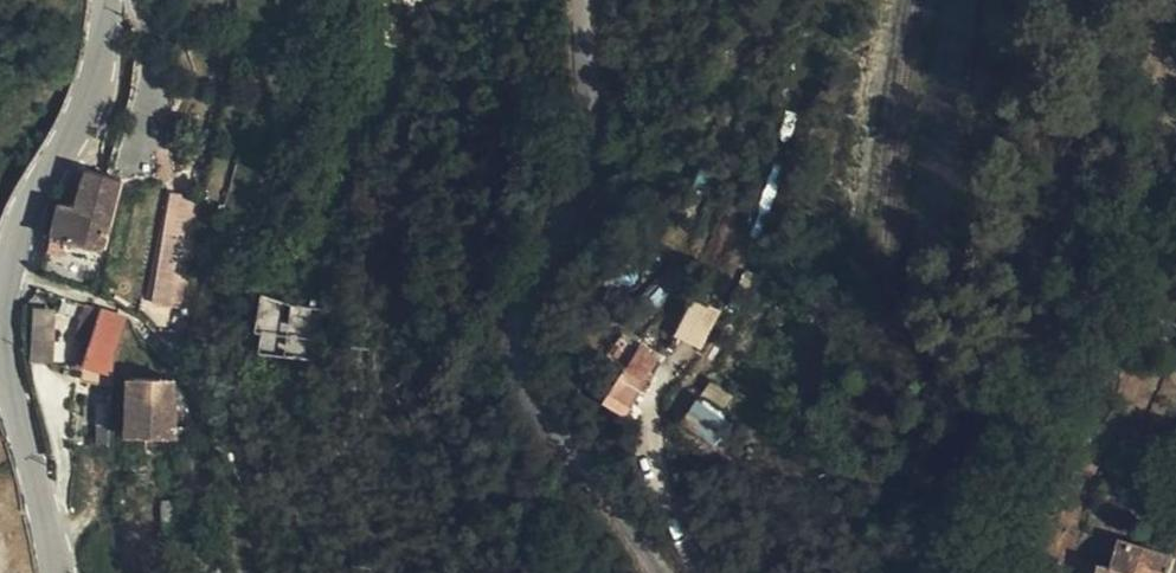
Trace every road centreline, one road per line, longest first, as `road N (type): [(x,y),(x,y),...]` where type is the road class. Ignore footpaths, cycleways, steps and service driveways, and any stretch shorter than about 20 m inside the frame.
road 1 (tertiary): [(0,287),(12,231),(78,131),(100,72),(110,0)]
road 2 (tertiary): [(56,572),(2,358),(0,319)]

